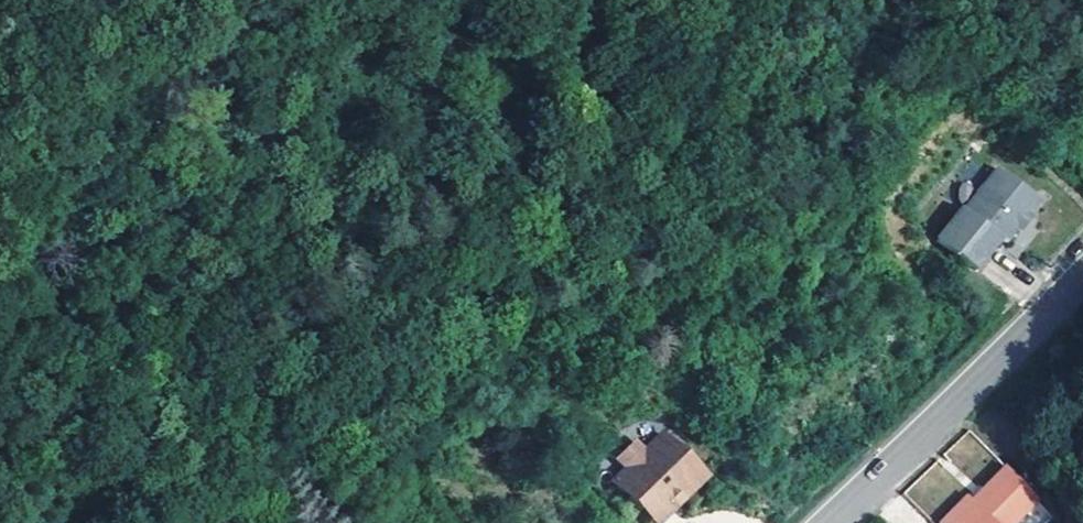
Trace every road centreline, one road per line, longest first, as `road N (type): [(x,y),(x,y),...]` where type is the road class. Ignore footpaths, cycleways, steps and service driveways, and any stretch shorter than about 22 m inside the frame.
road 1 (secondary): [(839,522),(1082,278)]

